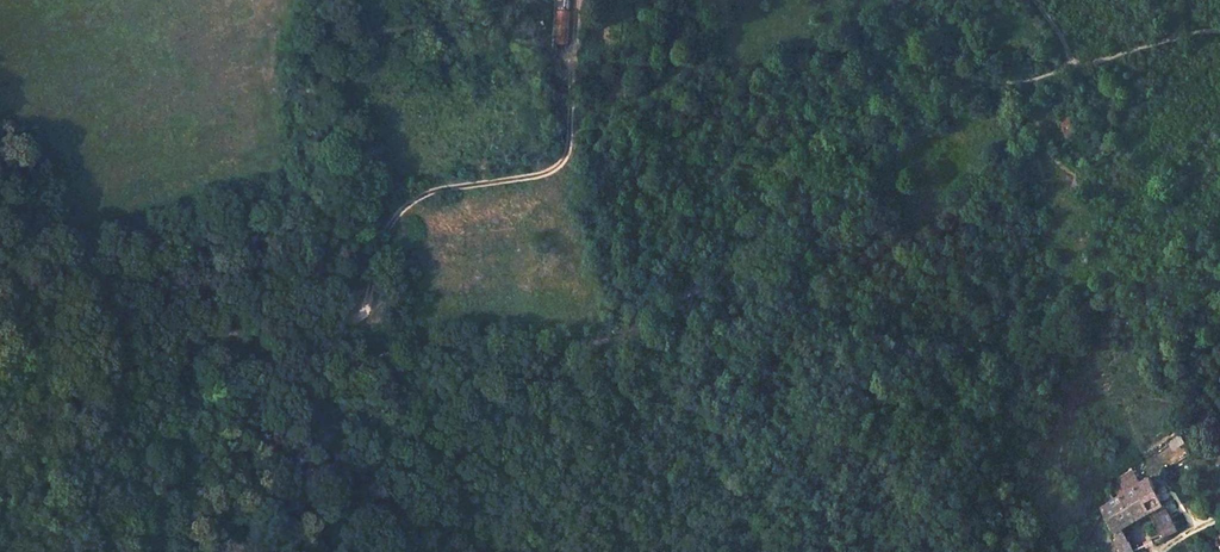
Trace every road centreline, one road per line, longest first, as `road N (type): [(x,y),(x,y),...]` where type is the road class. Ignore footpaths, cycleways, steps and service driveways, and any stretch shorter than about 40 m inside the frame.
road 1 (track): [(577,0),(570,142),(561,164),(411,203),(387,234),(359,315),(346,322),(320,316)]
road 2 (track): [(150,551),(181,357),(202,338),(289,331),(320,316)]
road 3 (track): [(320,316),(308,92),(323,0)]
road 4 (track): [(1077,65),(1219,31)]

